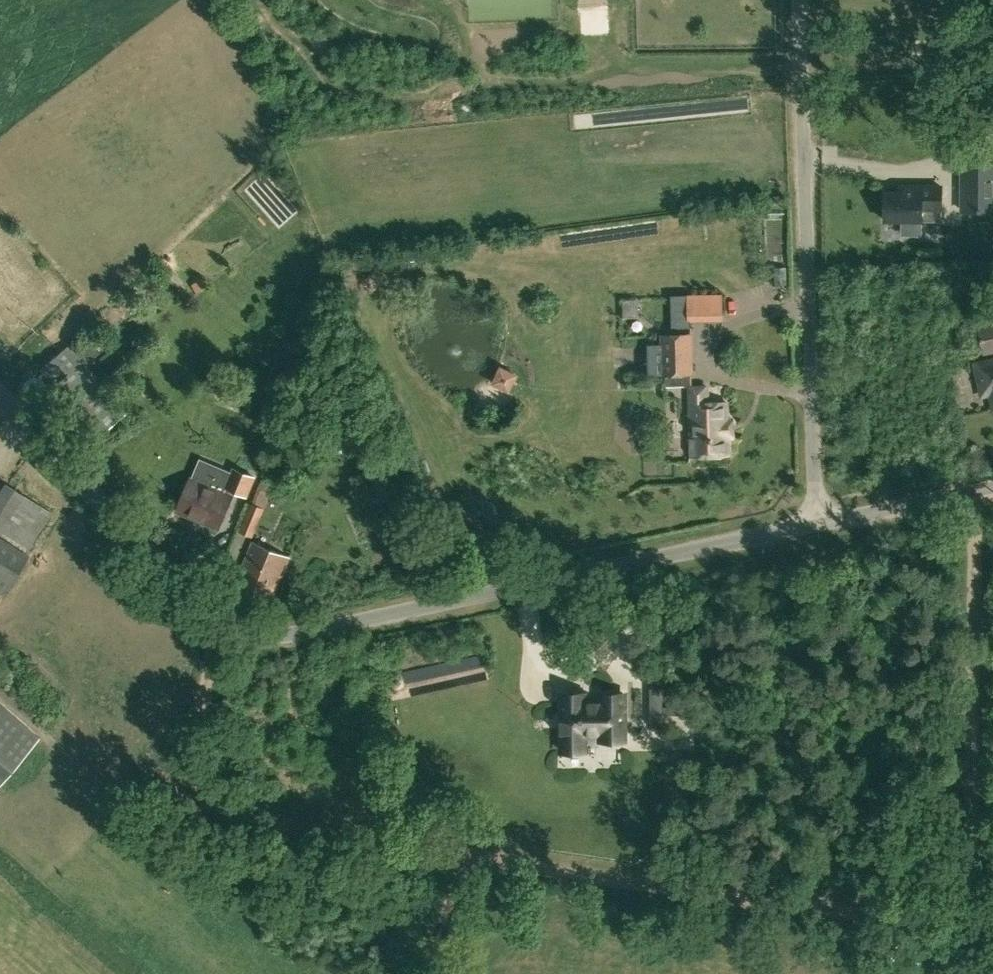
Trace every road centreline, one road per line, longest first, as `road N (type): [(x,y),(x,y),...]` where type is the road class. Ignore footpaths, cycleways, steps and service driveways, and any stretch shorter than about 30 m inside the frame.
road 1 (unclassified): [(816,523),(260,634),(206,615),(0,399)]
road 2 (unclassified): [(816,523),(800,0)]
road 3 (unclassified): [(992,485),(816,523)]

